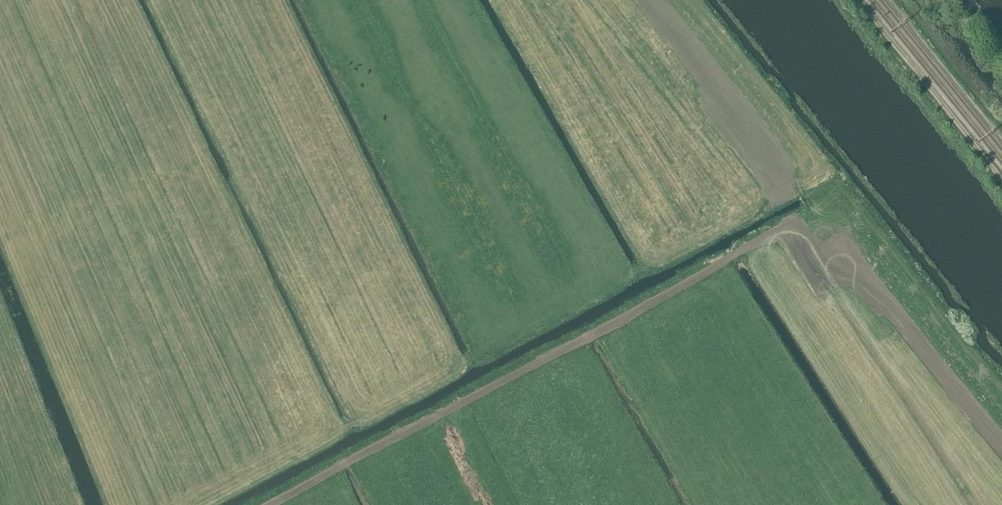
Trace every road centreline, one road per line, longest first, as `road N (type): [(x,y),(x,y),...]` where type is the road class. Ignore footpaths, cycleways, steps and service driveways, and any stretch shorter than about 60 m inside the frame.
road 1 (track): [(1001,180),(857,0)]

